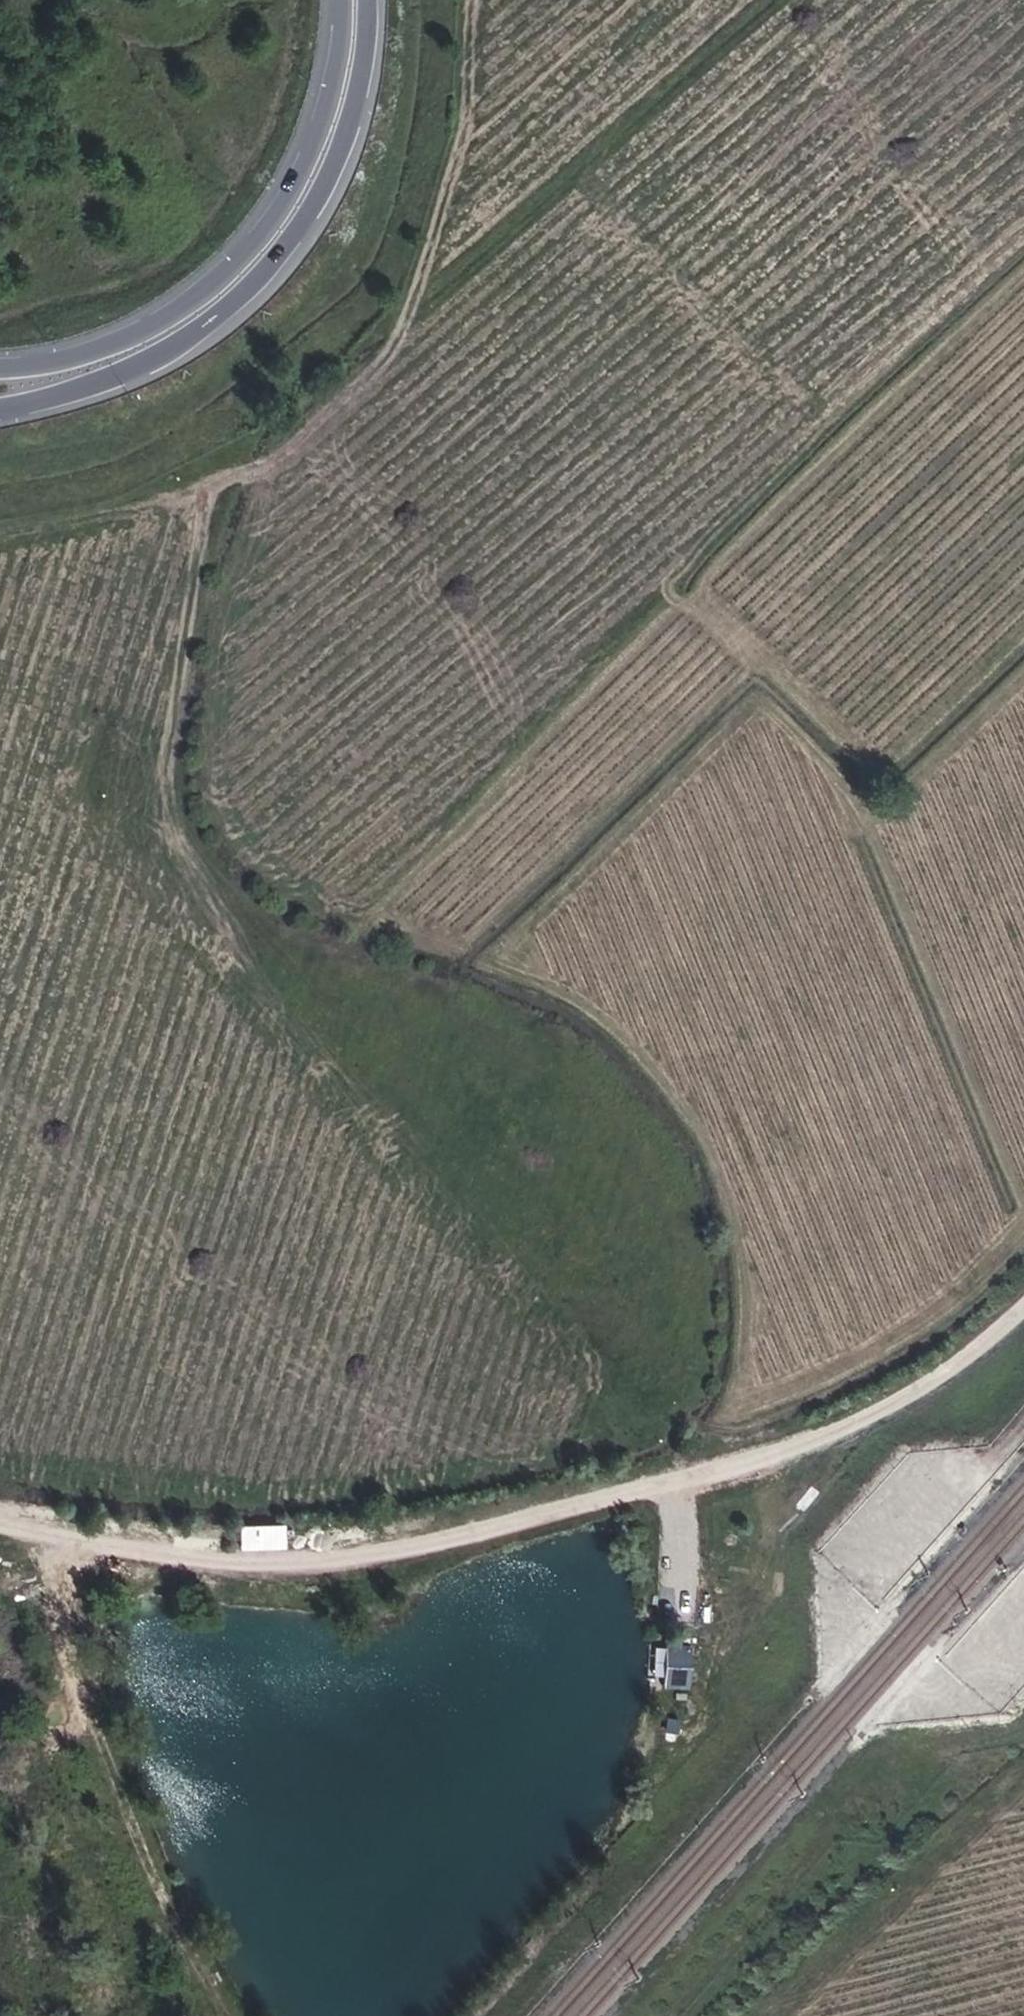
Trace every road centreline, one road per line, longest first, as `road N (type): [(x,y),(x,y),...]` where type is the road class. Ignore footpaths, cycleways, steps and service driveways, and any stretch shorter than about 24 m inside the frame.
road 1 (track): [(1023,1305),(927,1387),(833,1438),(361,1558),(297,1565),(232,1559),(0,1524)]
road 2 (motorway): [(0,408),(137,368),(238,302),(314,212),(356,113),(368,0)]
road 3 (motorway): [(338,0),(339,44),(315,136),(260,236),(191,300),(137,333),(62,361),(0,367)]

